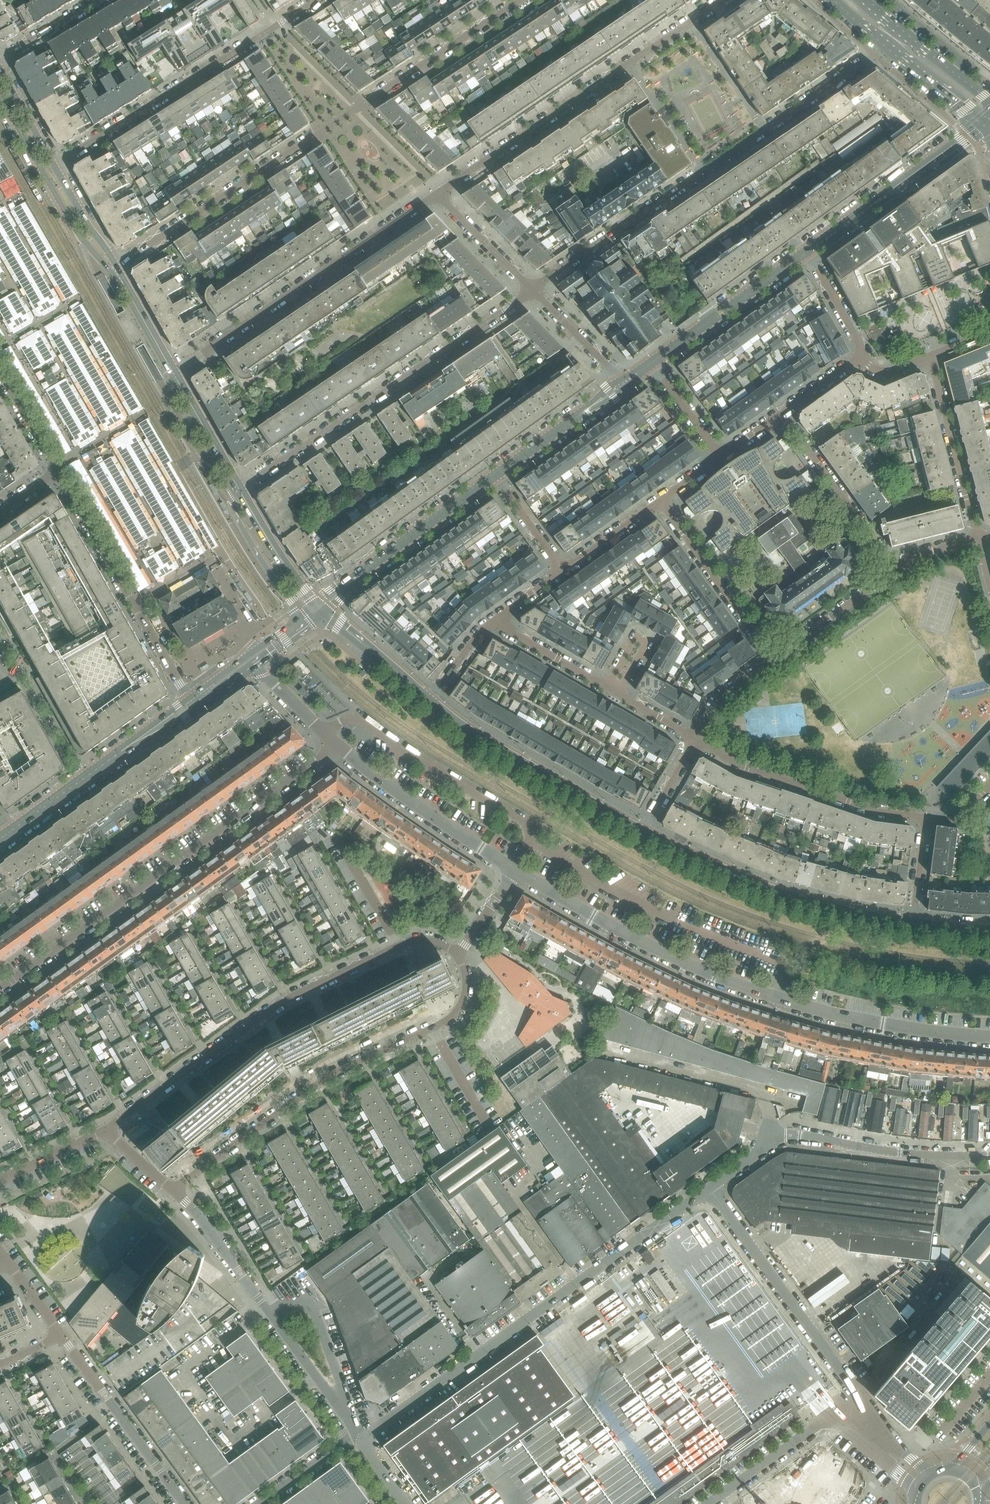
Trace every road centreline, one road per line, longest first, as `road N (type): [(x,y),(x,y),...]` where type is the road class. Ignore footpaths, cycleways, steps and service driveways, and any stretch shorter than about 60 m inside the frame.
road 1 (residential): [(989,1039),(891,1026),(744,988),(514,872)]
road 2 (residential): [(522,0),(114,268)]
road 3 (residential): [(532,290),(887,46)]
road 4 (residential): [(363,1438),(709,1188)]
road 5 (residential): [(334,747),(0,990)]
road 6 (residential): [(106,1129),(288,998),(409,943),(434,942),(457,955)]
road 7 (residential): [(457,955),(464,999),(448,1021),(334,1074),(172,1190)]
road 8 (residential): [(532,290),(238,490)]
road 9 (residential): [(435,194),(721,0)]
road 10 (residential): [(435,194),(173,373)]
road 11 (residential): [(319,0),(57,165)]
road 12 (residential): [(709,1188),(773,1132),(900,1152),(989,1155)]
road 13 (tertiary): [(915,922),(787,895),(644,831)]
road 14 (residential): [(56,472),(190,702)]
road 15 (residential): [(858,1395),(709,1188)]
road 16 (tertiary): [(644,831),(430,701)]
road 17 (residential): [(695,740),(739,765),(879,811),(927,817)]
road 18 (tertiary): [(1,839),(190,702)]
road 19 (tertiary): [(318,608),(495,476)]
road 20 (residential): [(514,872),(334,747)]
road 21 (tertiary): [(808,251),(983,126)]
road 22 (residential): [(183,1503),(59,1334)]
road 23 (tertiary): [(0,96),(85,242),(114,268)]
road 24 (residential): [(782,412),(896,570)]
road 25 (residential): [(772,659),(661,502)]
road 26 (tertiary): [(653,363),(808,251)]
road 27 (residential): [(979,540),(931,355)]
road 28 (residential): [(707,1503),(858,1395)]
road 29 (secondary): [(989,102),(865,0)]
road 30 (residential): [(271,1316),(172,1190)]
road 31 (tertiary): [(495,476),(625,383)]
road 32 (residential): [(331,1400),(340,1386),(300,1293),(271,1316)]
road 33 (residential): [(896,570),(772,659)]
road 34 (tertiary): [(232,494),(235,515),(305,618)]
road 35 (tertiary): [(430,701),(318,608)]
road 36 (tertiary): [(318,608),(238,490)]
road 37 (residential): [(618,698),(649,644),(634,636),(603,689)]
road 38 (residential): [(532,290),(435,194)]
road 39 (residential): [(625,383),(532,290)]
road 40 (residential): [(496,621),(603,689)]
road 41 (secondary): [(887,46),(983,126)]
road 42 (residential): [(247,660),(334,747)]
road 43 (residential): [(260,1503),(363,1438)]
road 44 (residential): [(562,571),(661,502)]

